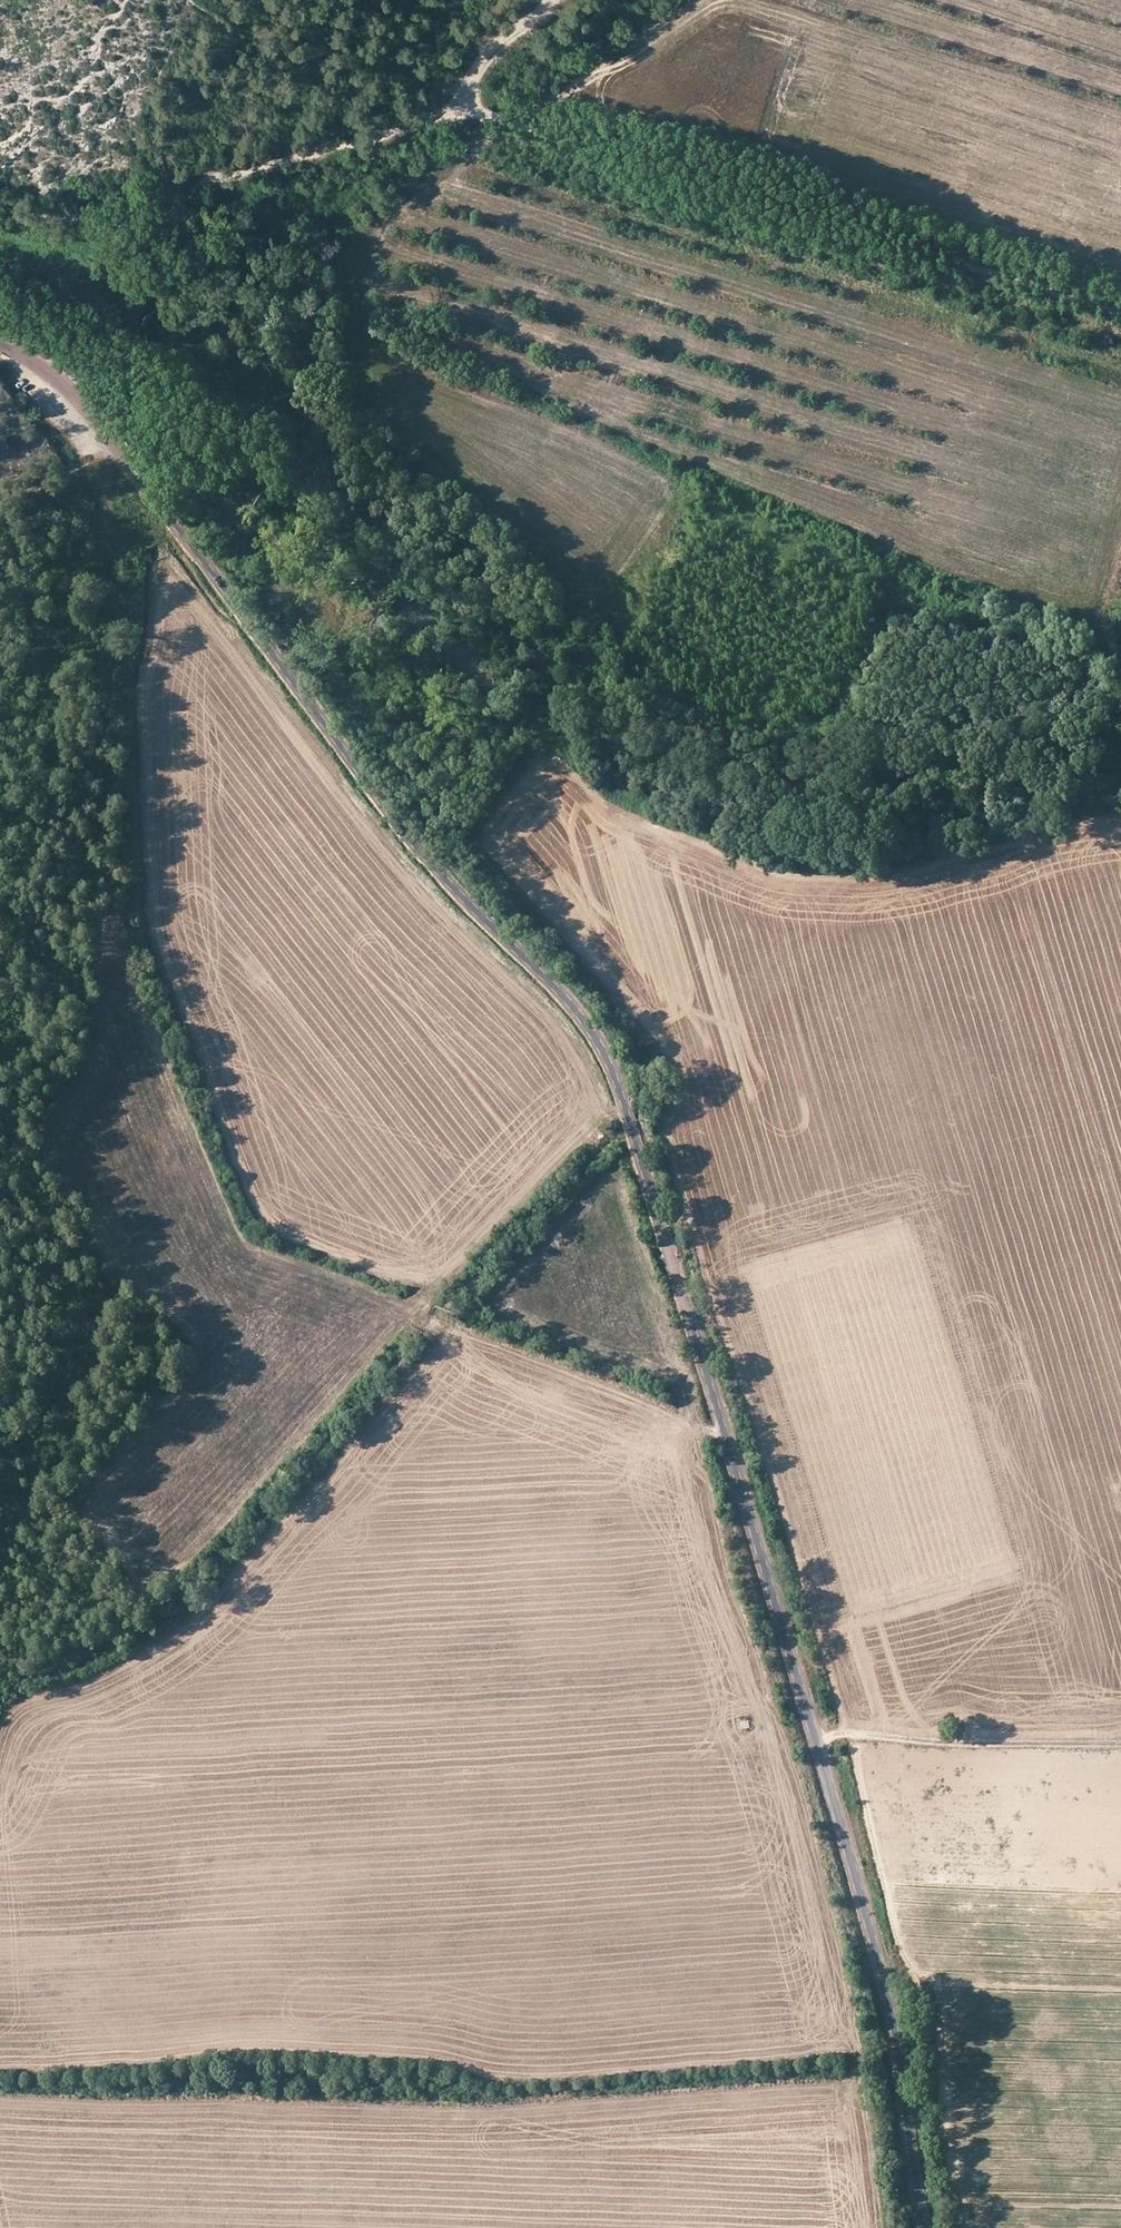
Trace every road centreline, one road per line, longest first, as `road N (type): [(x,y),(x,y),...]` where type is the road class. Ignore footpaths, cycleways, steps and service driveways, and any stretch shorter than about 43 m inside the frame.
road 1 (tertiary): [(0,342),(50,372),(94,419),(449,890),(596,1041),(708,1378),(875,1951),(923,2227)]
road 2 (track): [(483,115),(1120,313)]
road 3 (track): [(94,223),(151,215),(213,180),(395,133),(468,100)]
road 4 (track): [(814,1738),(1120,1739)]
road 5 (track): [(483,115),(468,100),(468,85),(489,54),(554,0)]
road 6 (track): [(887,2227),(867,2101)]

